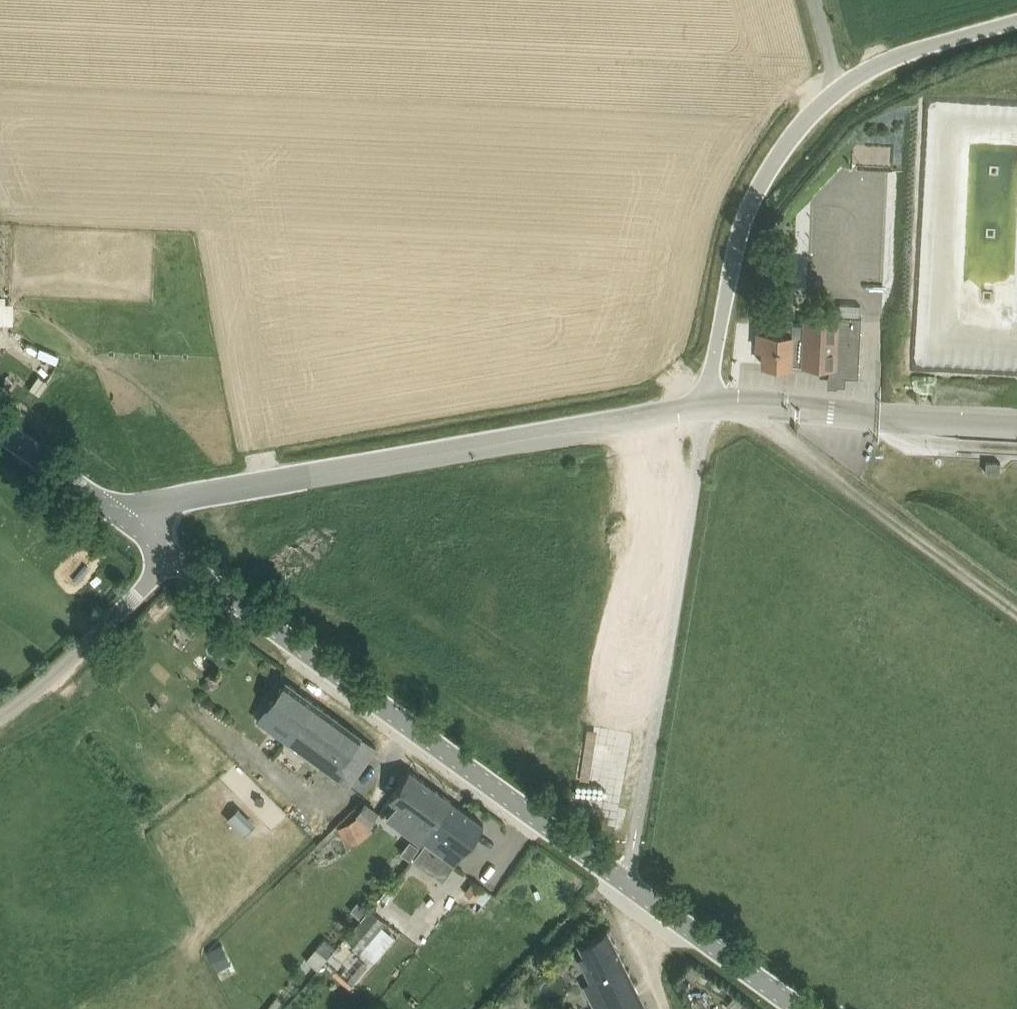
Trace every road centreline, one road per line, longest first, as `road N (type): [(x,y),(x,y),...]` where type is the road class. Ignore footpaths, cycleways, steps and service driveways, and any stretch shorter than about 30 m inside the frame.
road 1 (tertiary): [(797,1008),(171,556)]
road 2 (unclassified): [(119,517),(148,498),(707,403)]
road 3 (unclassified): [(707,403),(750,189),(794,122),(827,86),(862,63),(1016,21)]
road 4 (track): [(739,404),(1016,609)]
road 5 (unclassified): [(171,556),(123,611),(0,717)]
road 6 (tertiary): [(119,517),(0,431)]
road 7 (track): [(672,1008),(624,884)]

